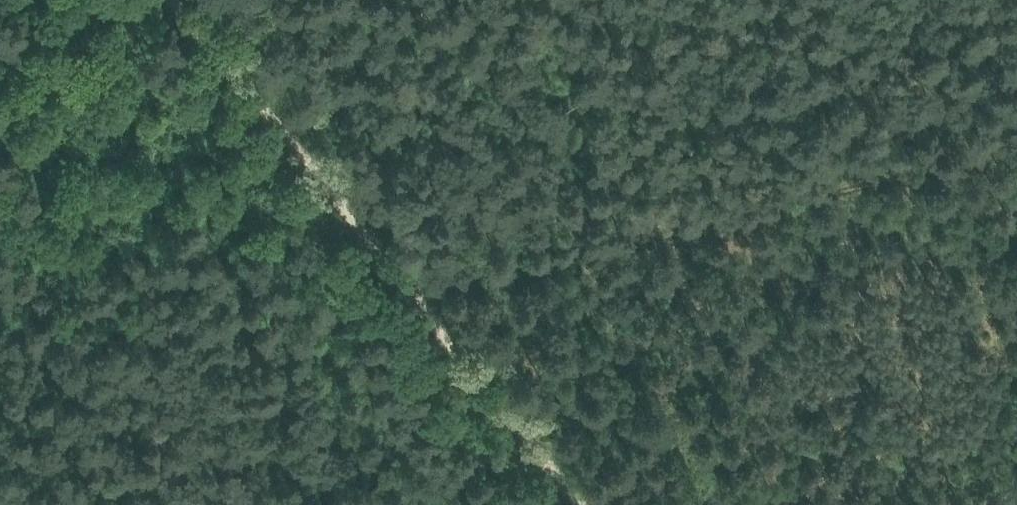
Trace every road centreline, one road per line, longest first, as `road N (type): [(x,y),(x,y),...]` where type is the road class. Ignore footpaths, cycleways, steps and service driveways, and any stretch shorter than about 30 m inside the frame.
road 1 (track): [(586,504),(187,0)]
road 2 (track): [(1016,163),(434,314)]
road 3 (track): [(147,0),(97,18),(57,81),(0,112)]

